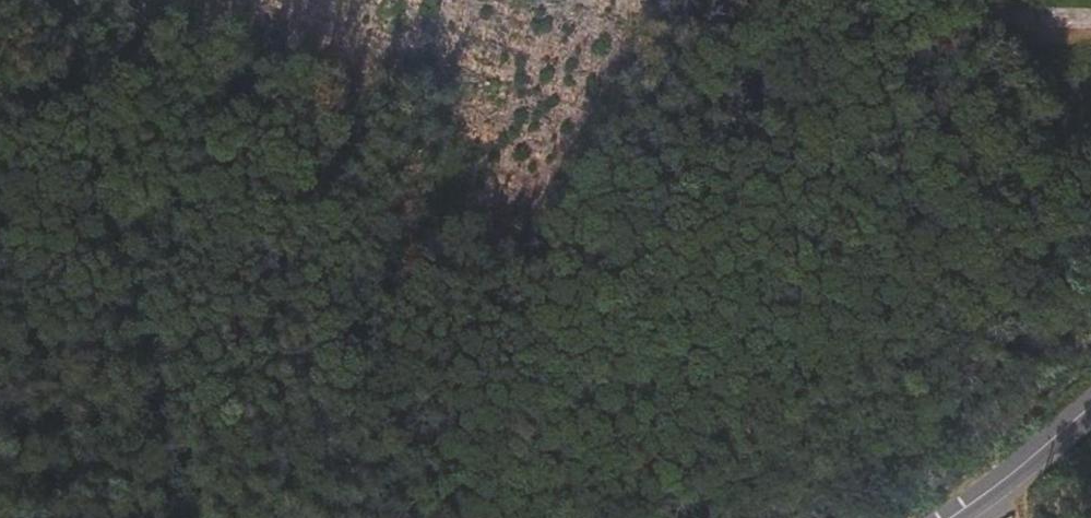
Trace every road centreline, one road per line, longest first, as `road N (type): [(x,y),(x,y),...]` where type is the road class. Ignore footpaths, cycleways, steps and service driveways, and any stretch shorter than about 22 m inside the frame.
road 1 (secondary): [(955,517),(1090,419)]

